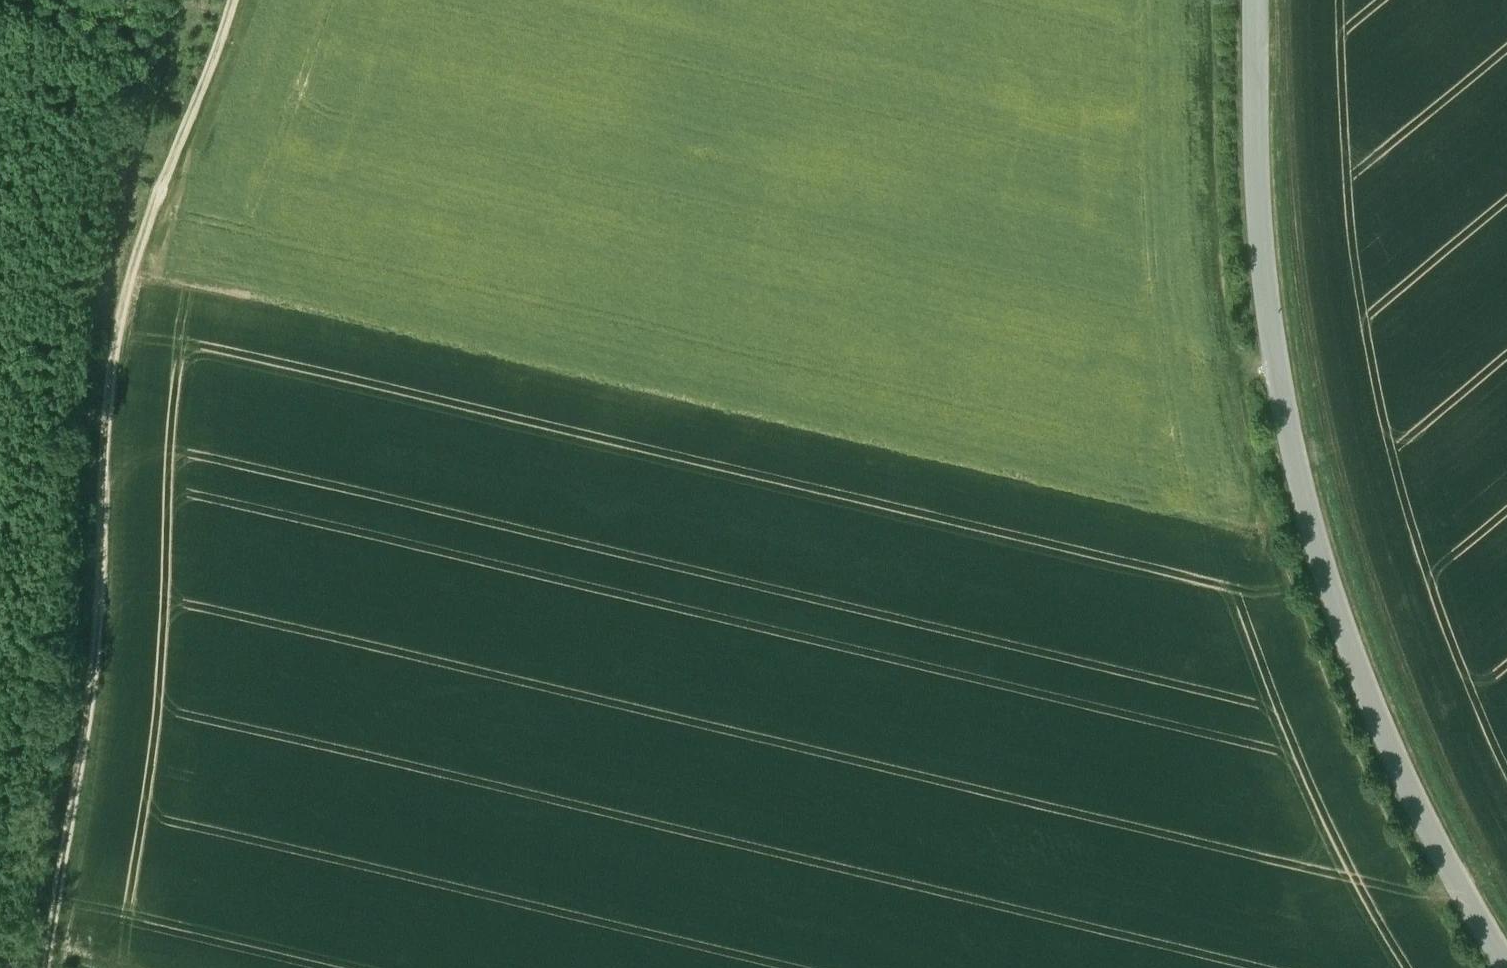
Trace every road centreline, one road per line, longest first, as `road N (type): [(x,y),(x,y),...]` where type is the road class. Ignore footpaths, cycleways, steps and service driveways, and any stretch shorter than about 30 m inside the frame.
road 1 (unclassified): [(1506,967),(1418,812),(1337,616),(1282,405),(1261,245),(1258,0)]
road 2 (track): [(45,967),(92,717),(111,383),(129,278),(236,0)]

